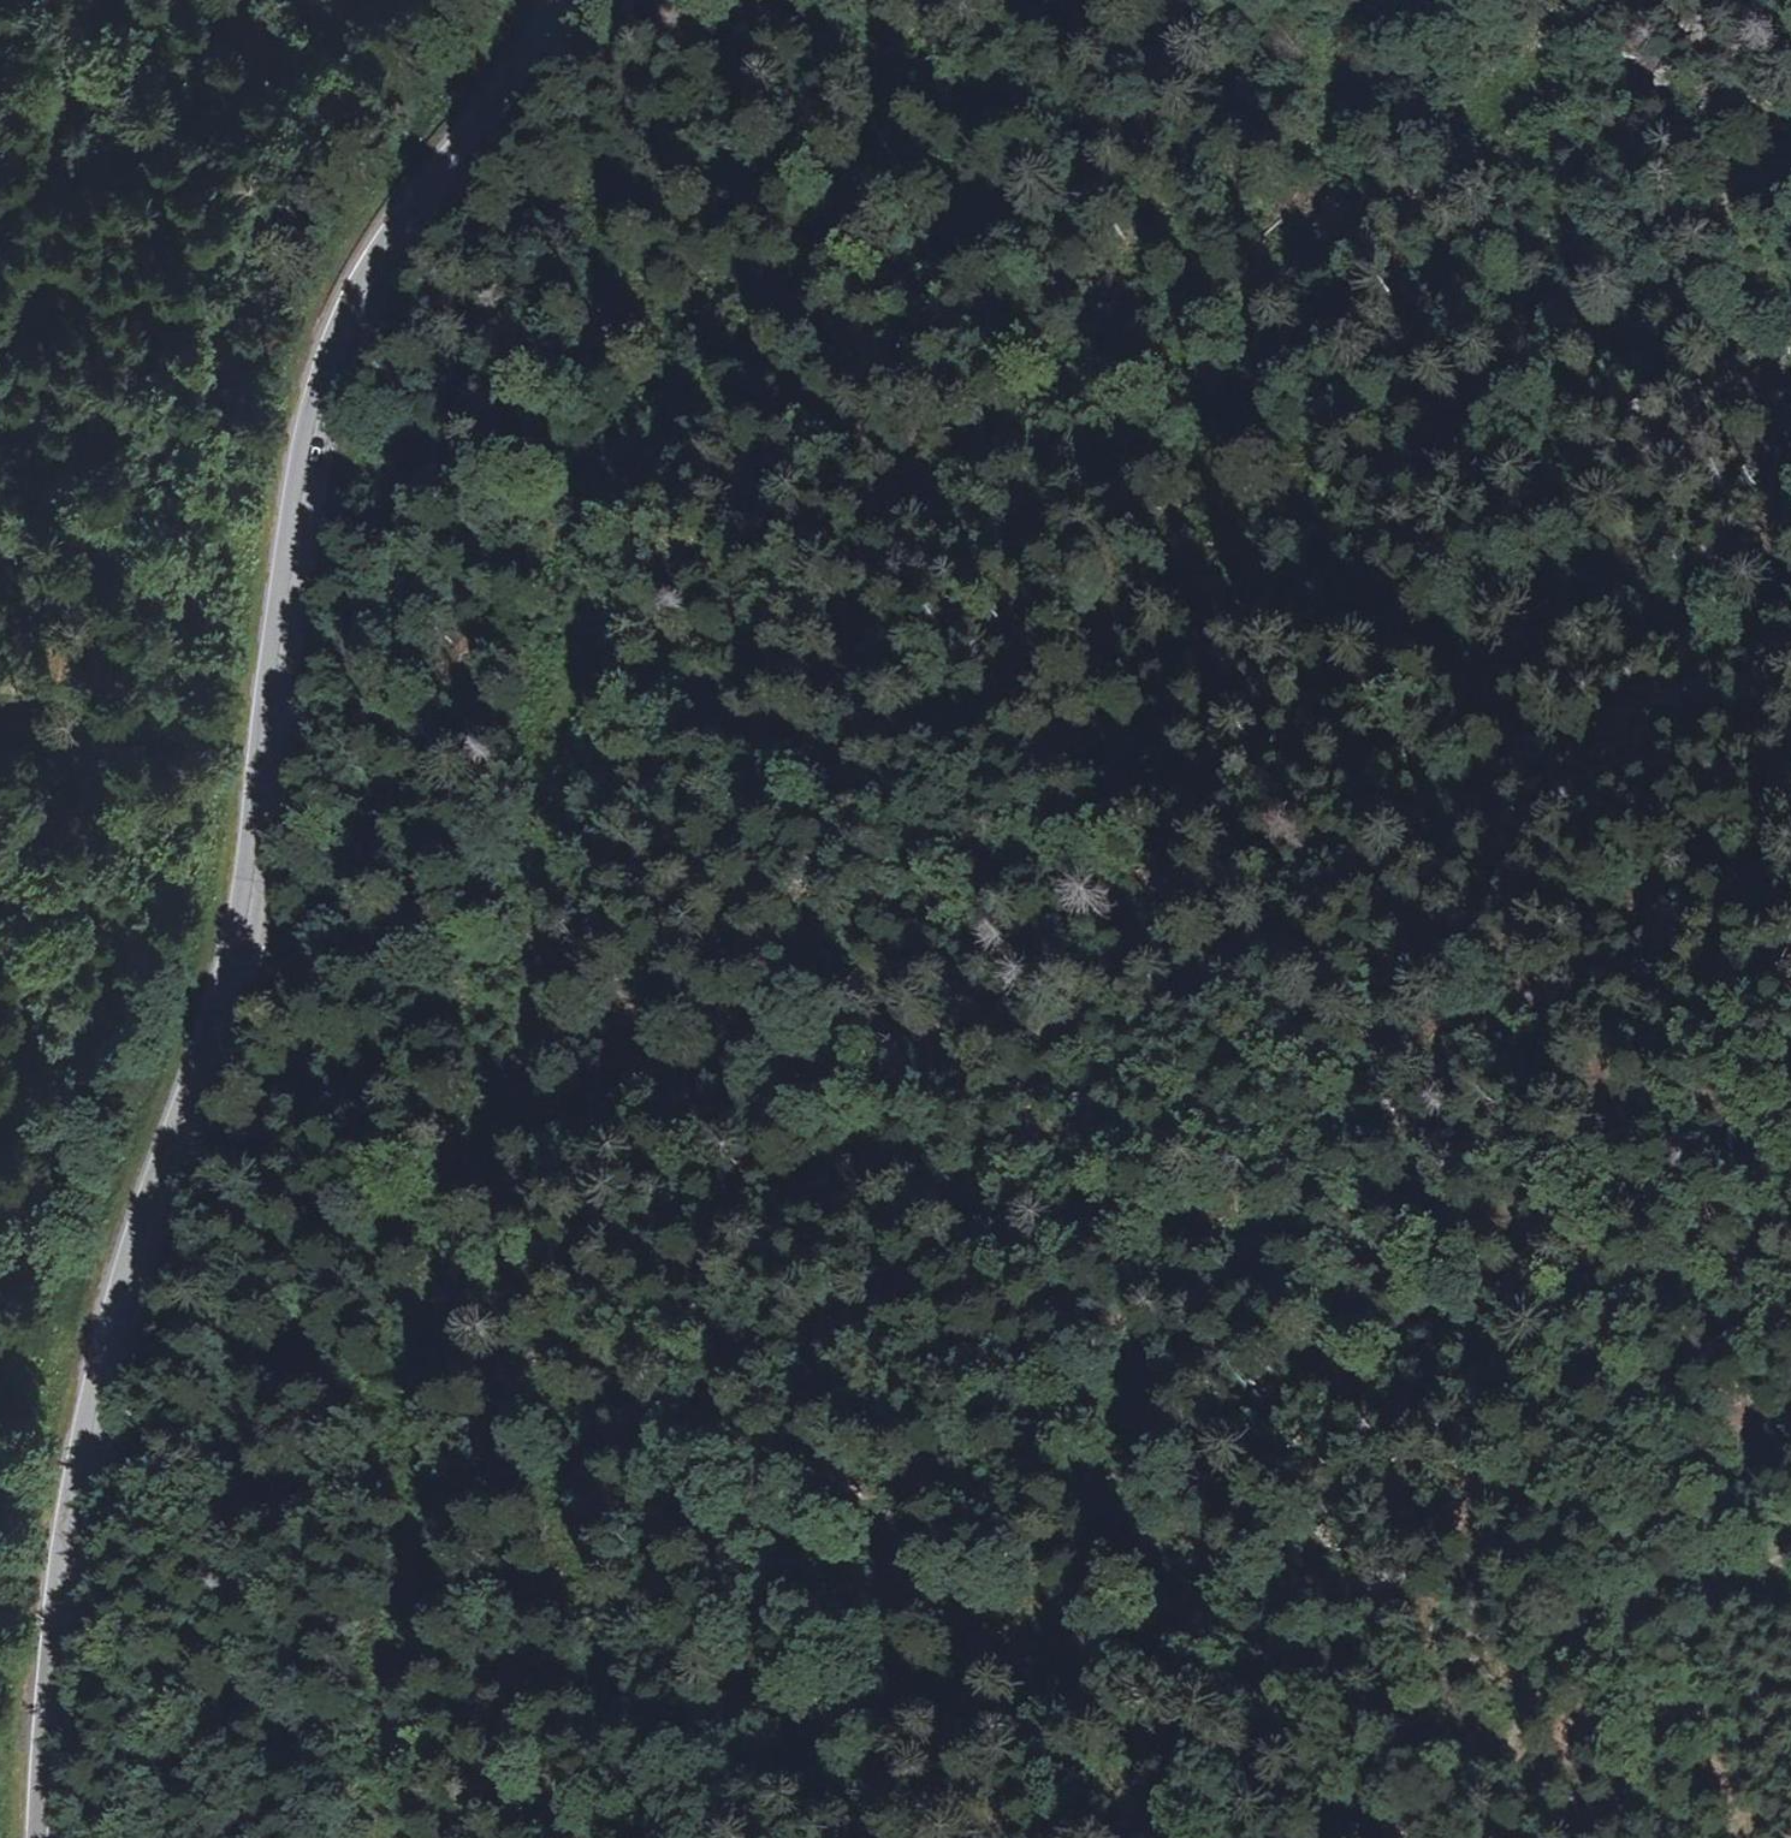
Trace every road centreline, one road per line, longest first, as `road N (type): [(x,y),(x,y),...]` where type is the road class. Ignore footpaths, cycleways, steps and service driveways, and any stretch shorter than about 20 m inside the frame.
road 1 (secondary): [(571,0),(347,332),(310,445),(255,891),(220,1048),(129,1273),(79,1469),(54,1686),(47,1837)]
road 2 (track): [(1790,1548),(1743,1578),(1651,1602),(1573,1640),(1504,1757),(1411,1837)]

